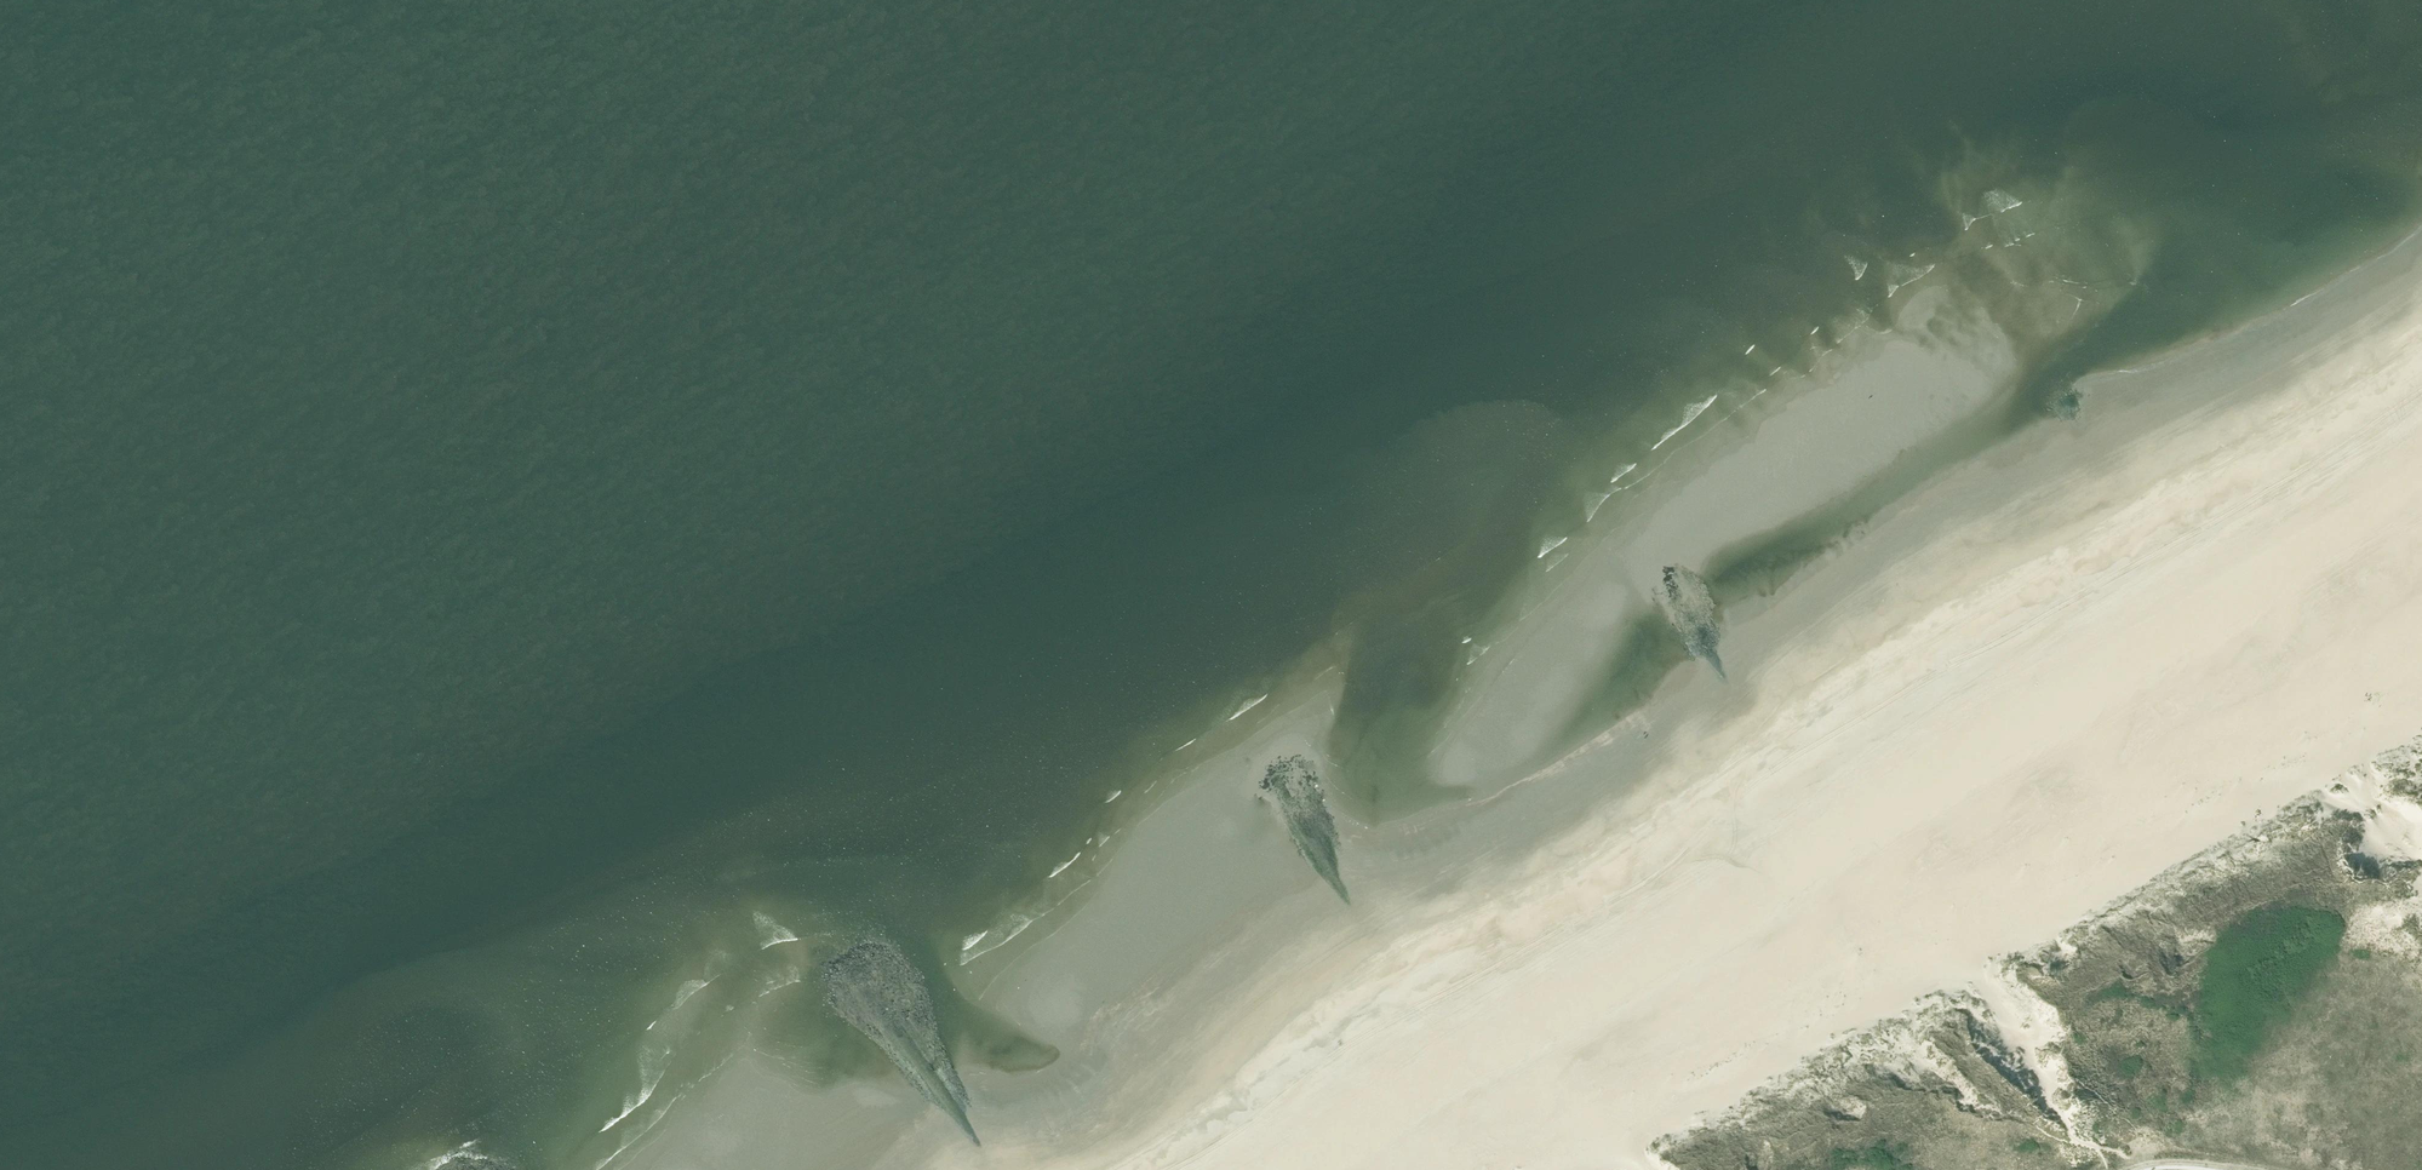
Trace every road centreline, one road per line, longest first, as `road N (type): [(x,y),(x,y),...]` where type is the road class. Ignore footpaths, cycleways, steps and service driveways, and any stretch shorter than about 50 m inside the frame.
road 1 (track): [(2257,1169),(2178,1160),(2119,1169)]

